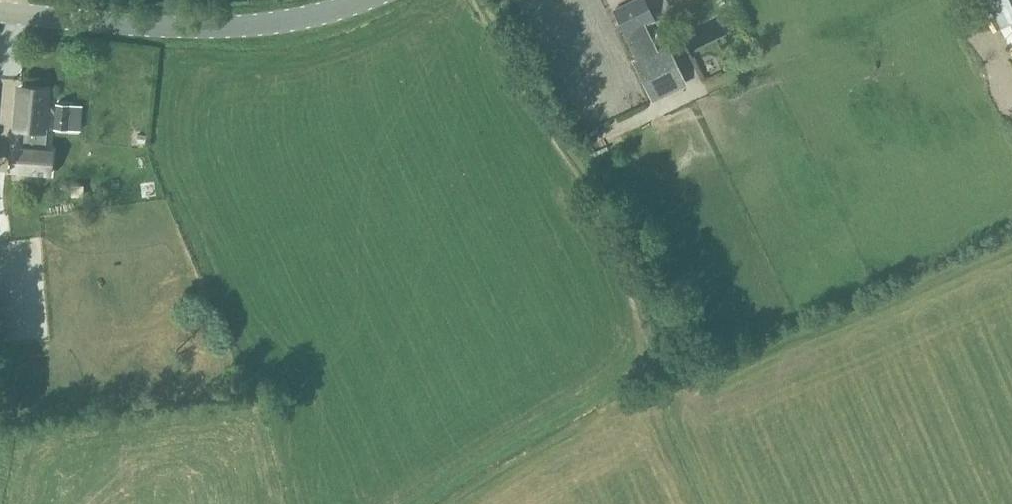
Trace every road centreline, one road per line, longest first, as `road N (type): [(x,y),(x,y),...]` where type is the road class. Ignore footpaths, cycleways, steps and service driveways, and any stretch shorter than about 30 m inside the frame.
road 1 (tertiary): [(370,0),(286,23),(209,30),(0,11)]

